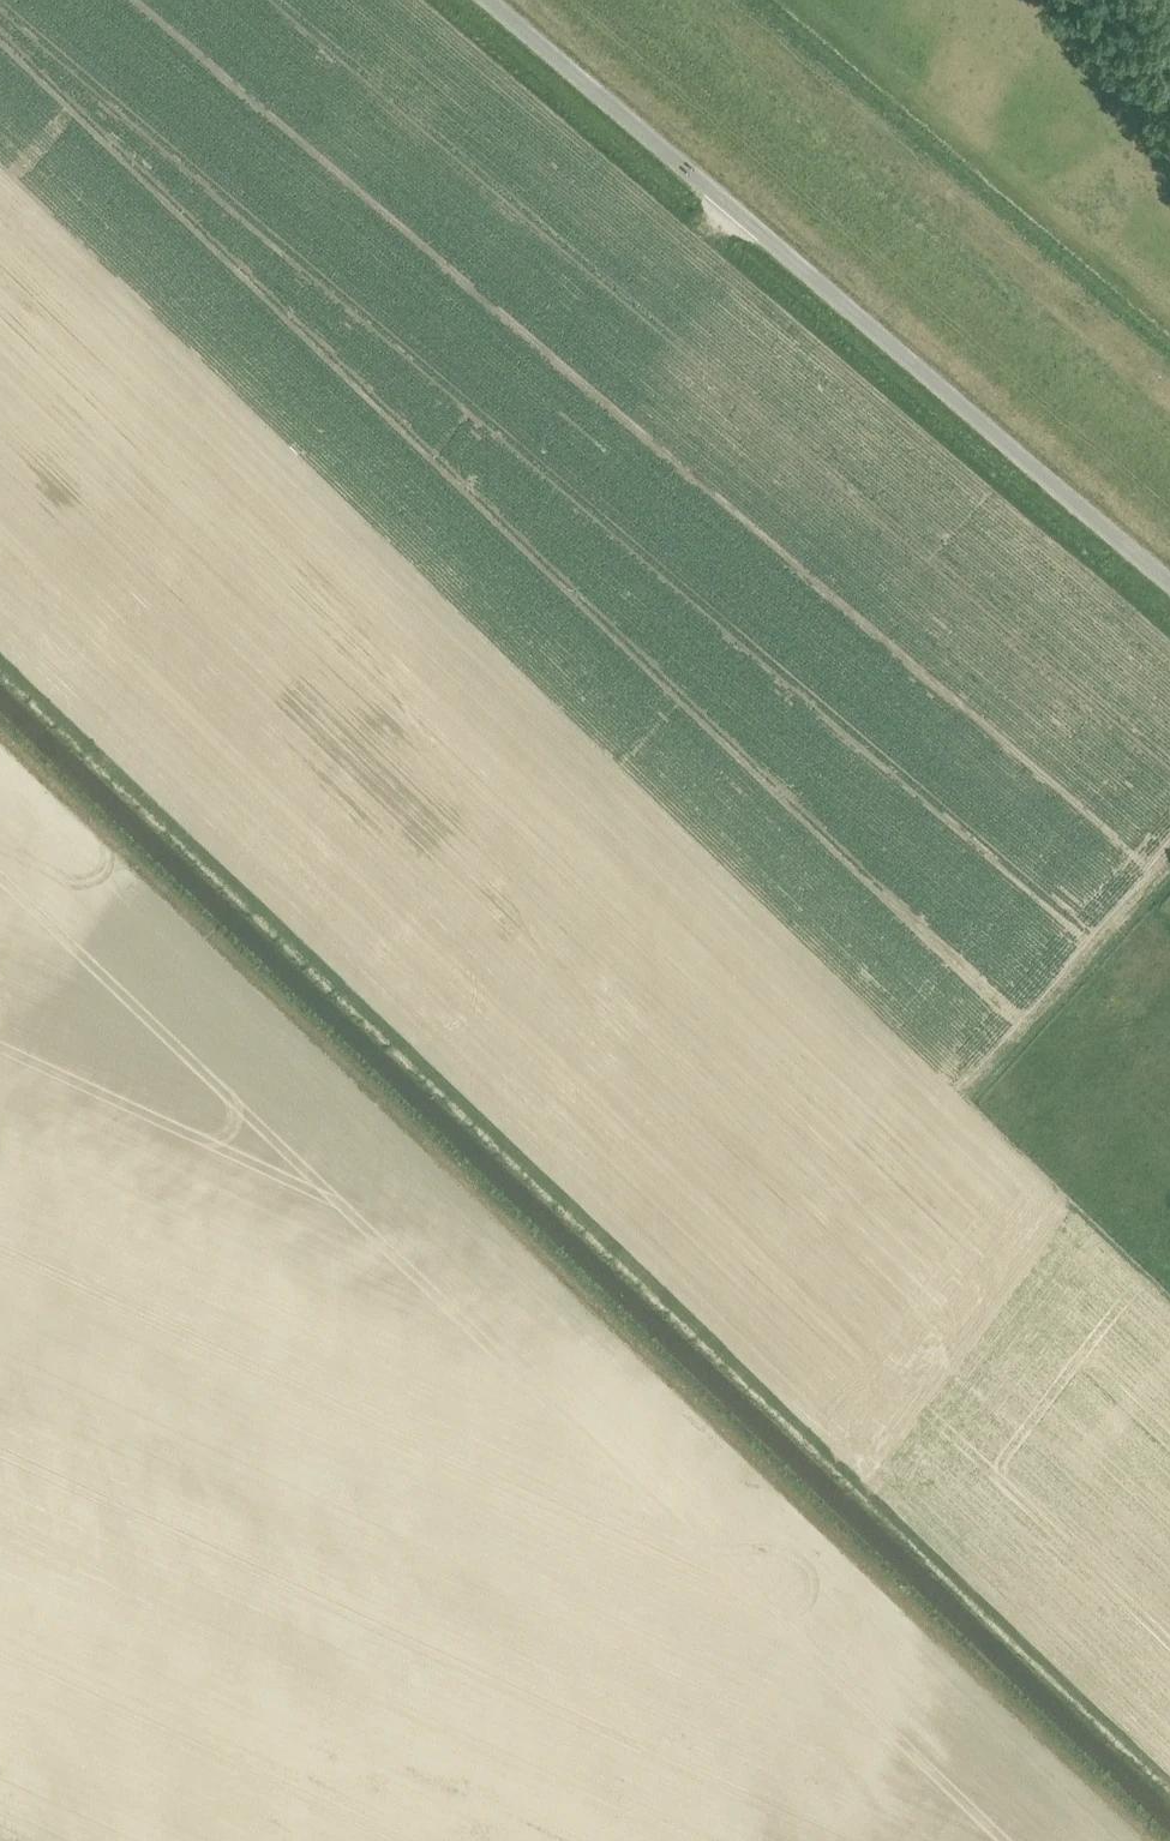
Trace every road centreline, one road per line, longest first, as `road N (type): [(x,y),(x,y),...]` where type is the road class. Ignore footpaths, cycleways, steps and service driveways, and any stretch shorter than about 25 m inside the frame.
road 1 (unclassified): [(1169,581),(487,0)]

